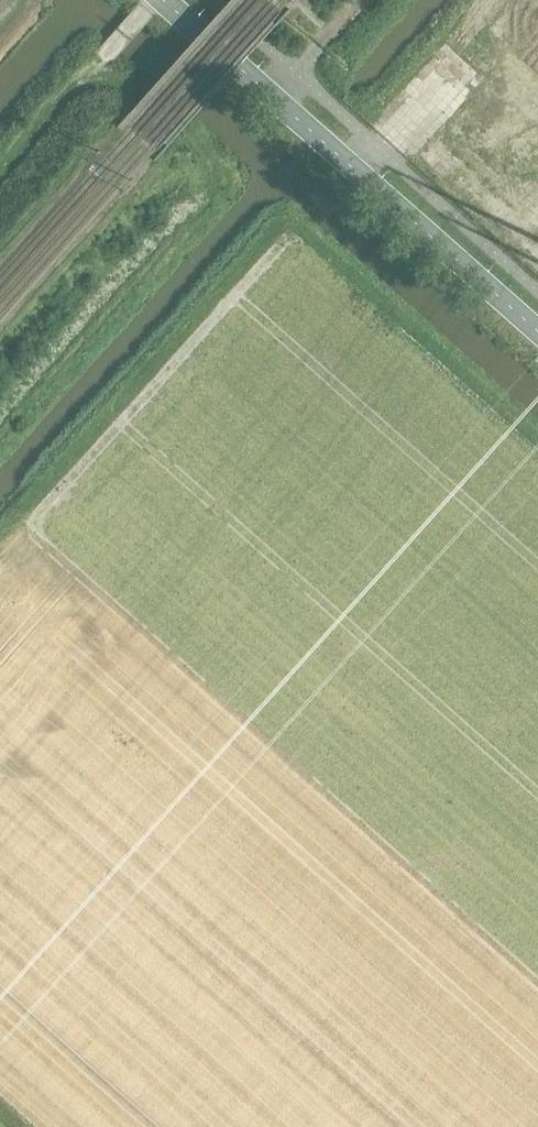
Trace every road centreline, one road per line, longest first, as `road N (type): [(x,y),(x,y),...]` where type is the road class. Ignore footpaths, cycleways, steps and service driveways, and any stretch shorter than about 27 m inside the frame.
road 1 (secondary): [(537,331),(164,0)]
road 2 (track): [(0,431),(191,216),(209,179),(191,140),(100,61)]
road 3 (track): [(0,170),(156,0)]

